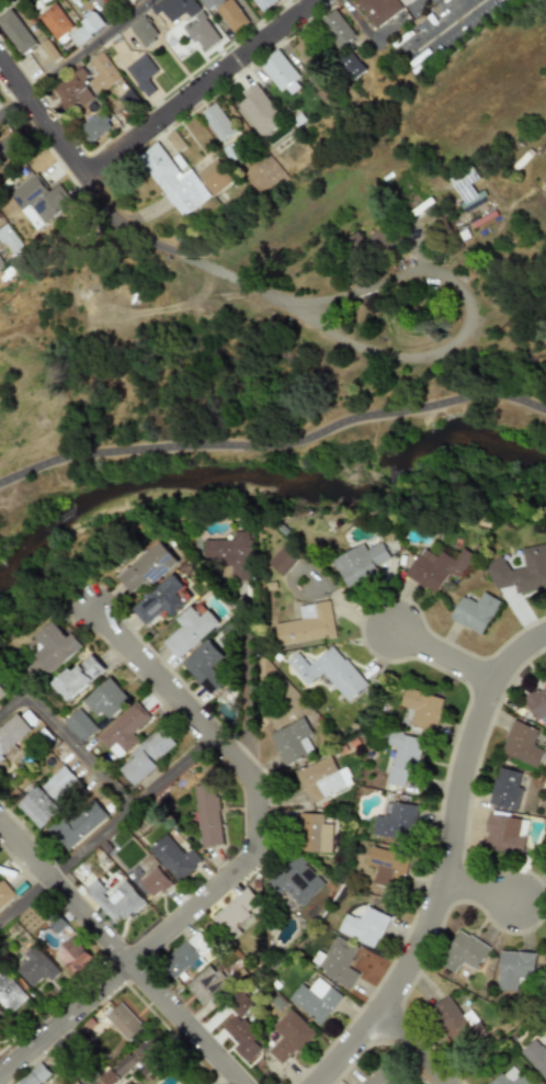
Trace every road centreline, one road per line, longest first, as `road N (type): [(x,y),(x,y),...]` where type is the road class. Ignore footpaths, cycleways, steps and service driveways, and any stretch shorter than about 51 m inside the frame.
road 1 (residential): [(317,1083),(378,1015),(418,950),(444,884),(485,705),(511,659),(545,636)]
road 2 (residential): [(0,1077),(248,862),(257,849),(251,777)]
road 3 (residential): [(0,824),(242,1083)]
road 4 (residential): [(87,176),(315,0)]
road 5 (residential): [(93,608),(251,777)]
road 6 (residential): [(0,62),(87,176)]

